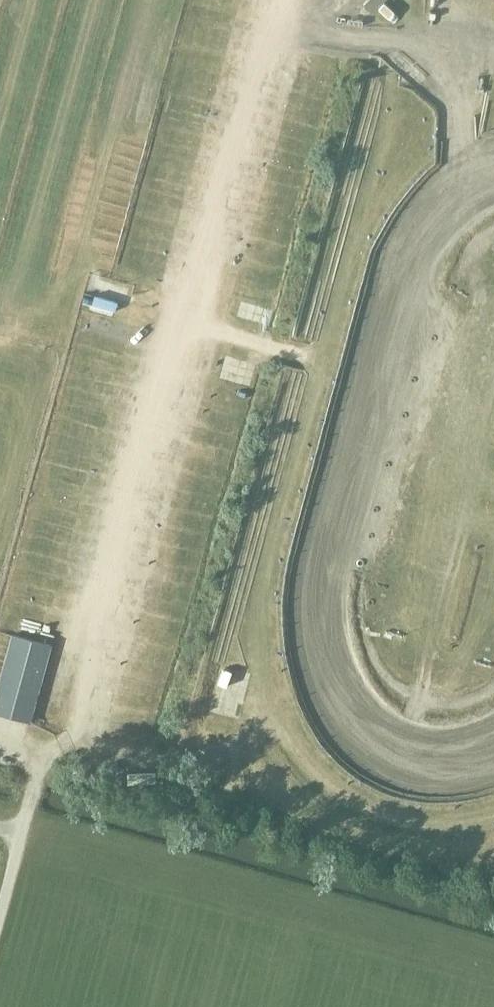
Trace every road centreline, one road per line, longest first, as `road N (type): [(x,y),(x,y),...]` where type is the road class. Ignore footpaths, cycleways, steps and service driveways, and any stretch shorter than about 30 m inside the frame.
road 1 (track): [(330,556),(434,192),(454,90),(368,34),(307,74),(281,49),(298,0)]
road 2 (track): [(493,748),(455,761),(393,751),(343,703),(322,629),(330,556)]

